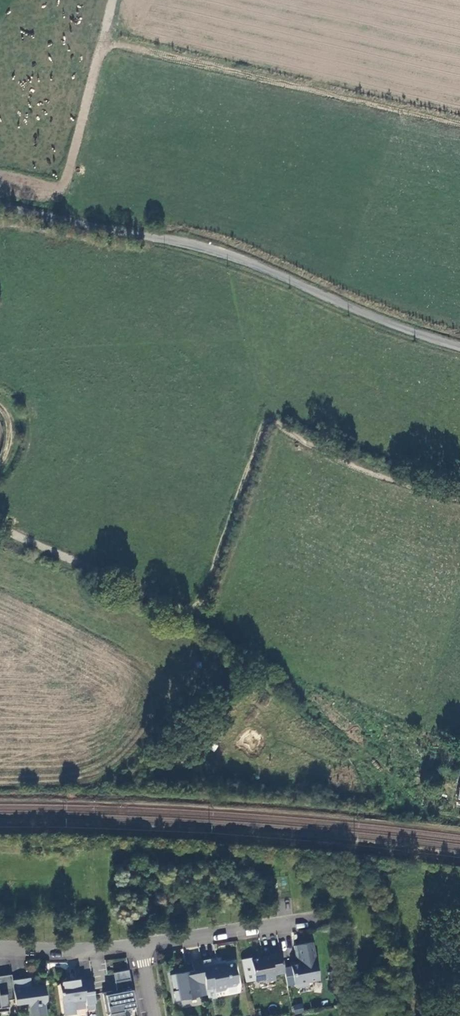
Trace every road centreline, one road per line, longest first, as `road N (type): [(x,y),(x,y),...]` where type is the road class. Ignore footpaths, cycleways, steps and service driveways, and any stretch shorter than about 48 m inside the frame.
road 1 (track): [(0,530),(196,620),(261,666),(390,803),(418,818),(459,823)]
road 2 (unclassified): [(459,348),(230,257),(0,210)]
road 3 (track): [(196,620),(267,423),(300,445),(459,504)]
road 4 (residential): [(321,917),(140,946)]
road 5 (residential): [(140,946),(0,946)]

